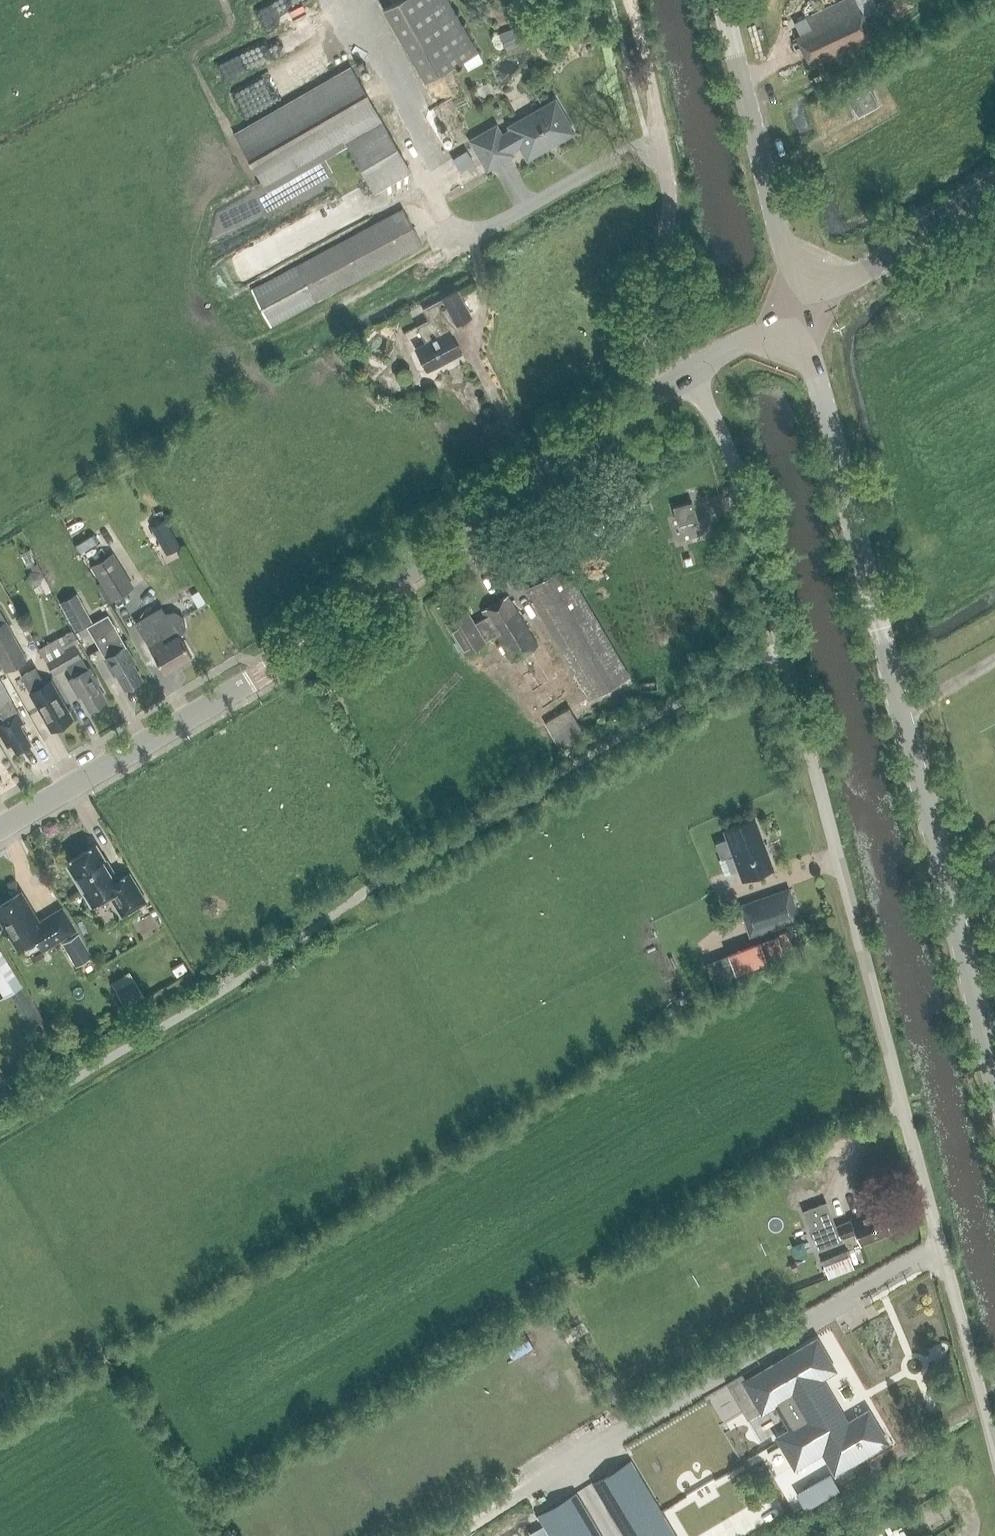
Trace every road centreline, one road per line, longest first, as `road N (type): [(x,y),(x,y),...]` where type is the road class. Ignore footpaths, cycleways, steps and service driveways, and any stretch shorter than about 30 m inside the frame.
road 1 (unclassified): [(685,378),(726,441),(994,1452)]
road 2 (tertiary): [(0,830),(292,657),(528,480),(685,378)]
road 3 (tertiary): [(994,1095),(802,308)]
road 4 (tertiary): [(802,308),(718,0)]
road 5 (unclassified): [(685,378),(657,356),(650,337),(666,237),(663,156)]
road 6 (tertiary): [(802,308),(994,181)]
road 7 (track): [(663,156),(633,0)]
road 8 (tertiary): [(685,378),(802,308)]

